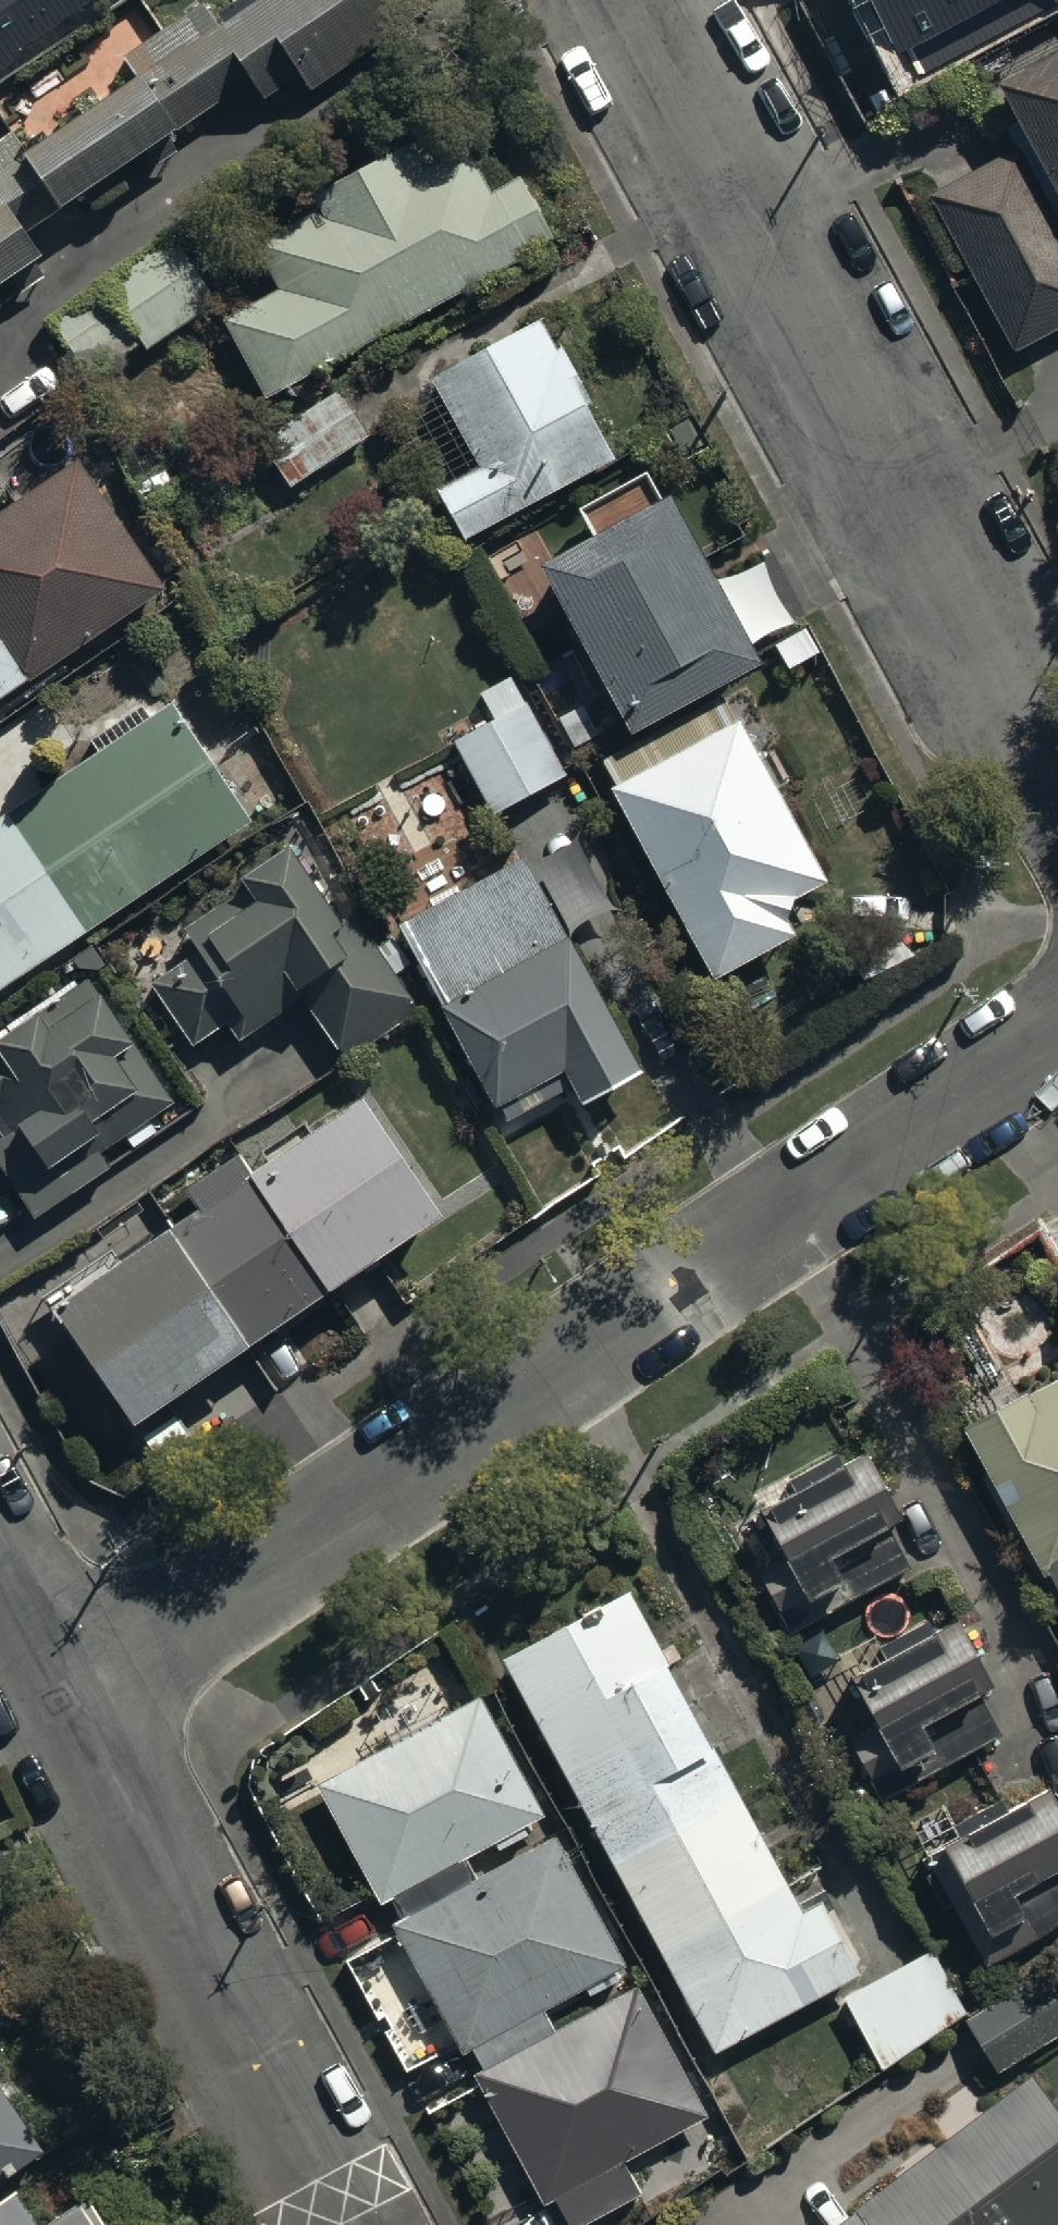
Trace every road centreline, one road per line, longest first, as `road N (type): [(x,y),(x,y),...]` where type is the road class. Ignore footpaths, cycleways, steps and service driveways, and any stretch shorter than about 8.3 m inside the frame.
road 1 (residential): [(66,1704),(1057,1037)]
road 2 (residential): [(641,0),(1057,813)]
road 3 (residential): [(66,1704),(352,2224)]
road 4 (residential): [(0,1583),(66,1704)]

